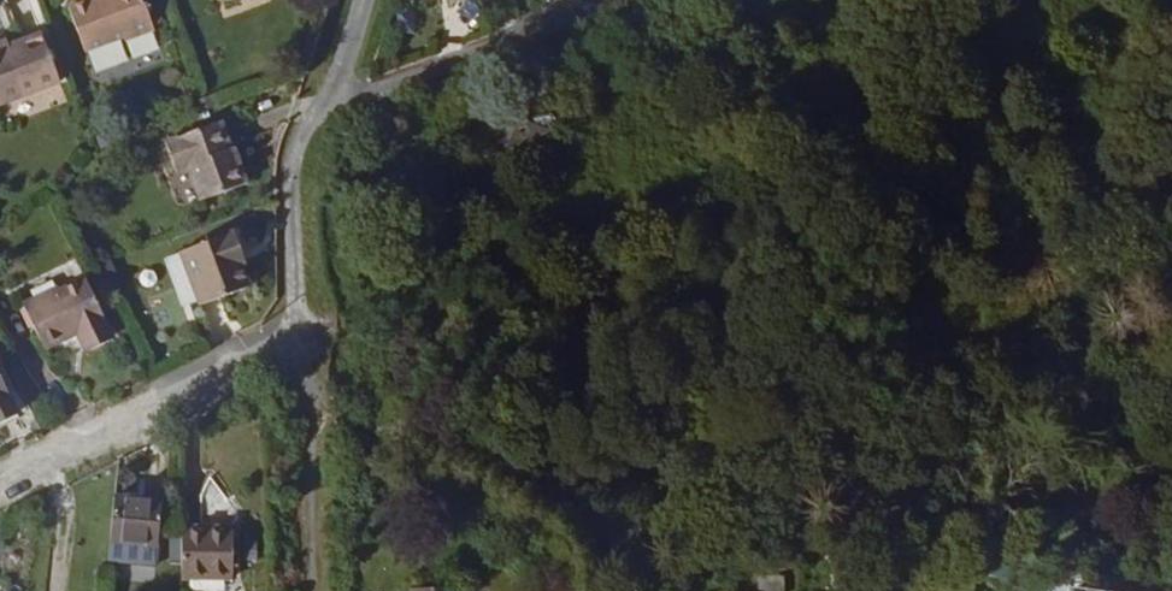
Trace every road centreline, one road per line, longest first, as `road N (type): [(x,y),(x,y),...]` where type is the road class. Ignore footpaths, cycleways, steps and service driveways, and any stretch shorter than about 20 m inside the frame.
road 1 (residential): [(0,484),(299,338)]
road 2 (residential): [(569,0),(493,50),(370,94),(333,96)]
road 3 (residential): [(304,590),(309,374),(299,338)]
road 4 (residential): [(299,338),(296,170),(306,135),(333,96)]

